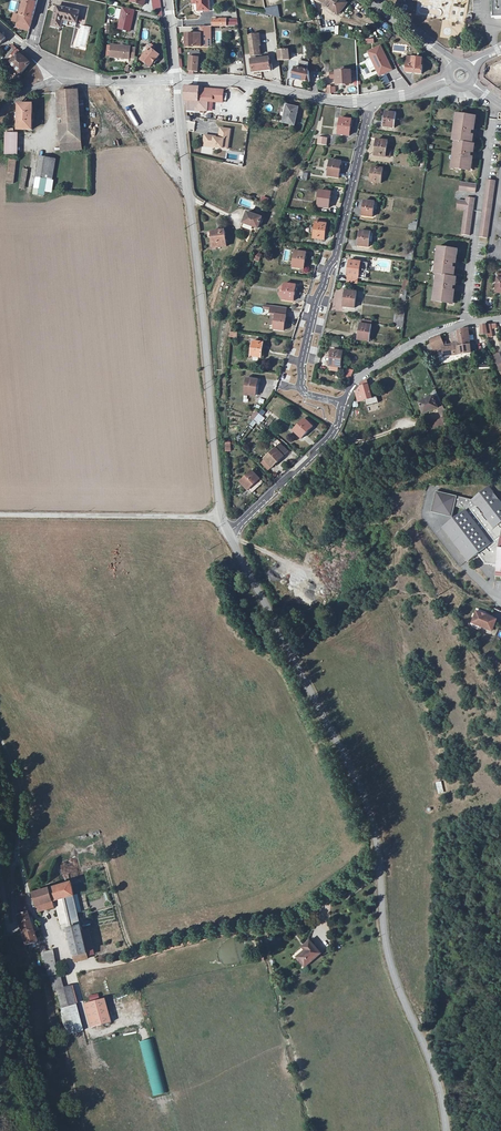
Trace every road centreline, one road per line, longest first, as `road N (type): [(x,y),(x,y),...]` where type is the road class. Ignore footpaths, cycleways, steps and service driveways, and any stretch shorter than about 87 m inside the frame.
road 1 (secondary): [(446,1130),(441,1090),(386,951),(373,819),(228,534)]
road 2 (secondary): [(221,517),(177,79)]
road 3 (residential): [(372,101),(300,365),(305,393),(345,403)]
road 4 (track): [(379,862),(290,928),(213,935),(74,969)]
road 5 (unclassified): [(0,866),(12,930),(19,789),(0,746)]
road 6 (unclassified): [(0,515),(221,517)]
road 7 (residential): [(372,101),(177,79)]
road 8 (residential): [(345,403),(358,379),(424,338),(500,320)]
road 9 (residential): [(228,534),(328,440),(345,403)]

